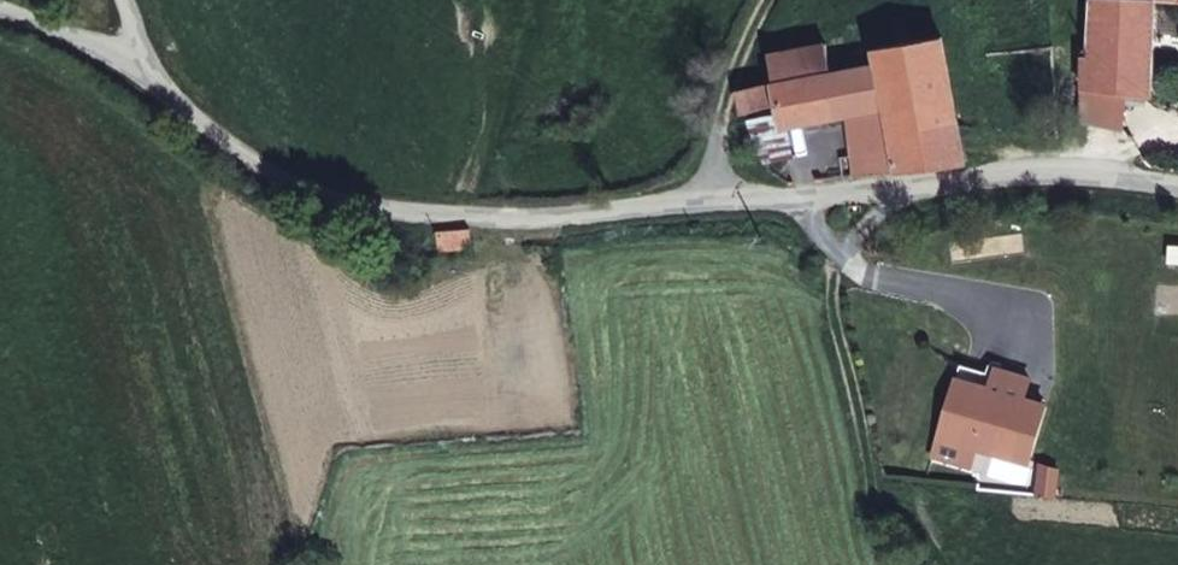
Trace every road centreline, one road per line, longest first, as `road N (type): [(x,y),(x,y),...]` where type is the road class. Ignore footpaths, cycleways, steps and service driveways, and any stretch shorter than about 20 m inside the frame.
road 1 (unclassified): [(1177,182),(1049,171),(947,187),(664,208),(390,214),(332,201),(239,155),(143,61)]
road 2 (track): [(889,564),(759,201)]
road 3 (unclassified): [(143,61),(0,8)]

